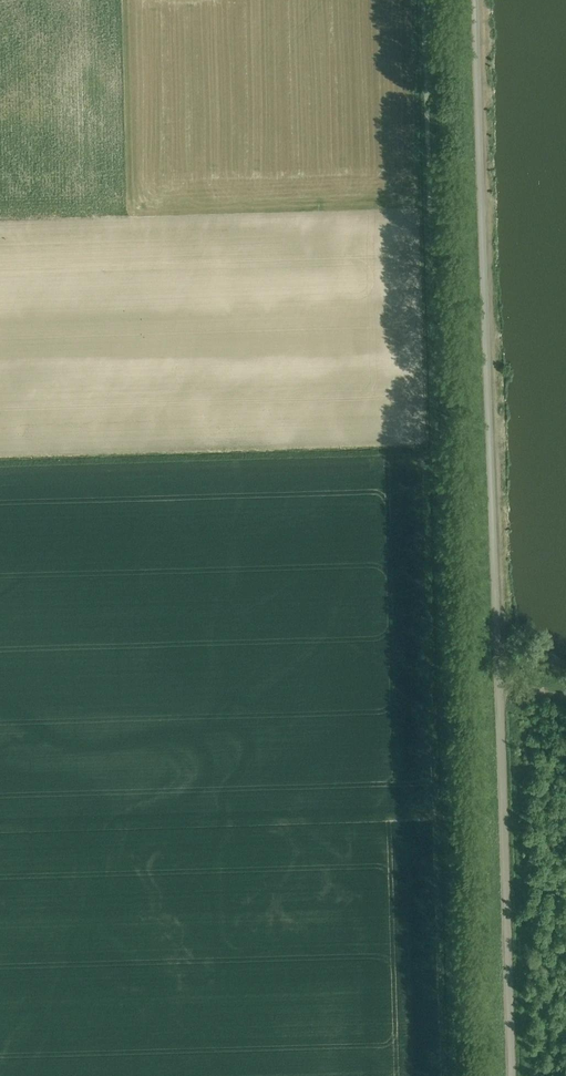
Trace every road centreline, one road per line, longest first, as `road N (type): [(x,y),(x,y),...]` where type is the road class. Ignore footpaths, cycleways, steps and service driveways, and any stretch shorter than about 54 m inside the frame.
road 1 (unclassified): [(512,1075),(474,0)]
road 2 (track): [(460,1075),(425,0)]

